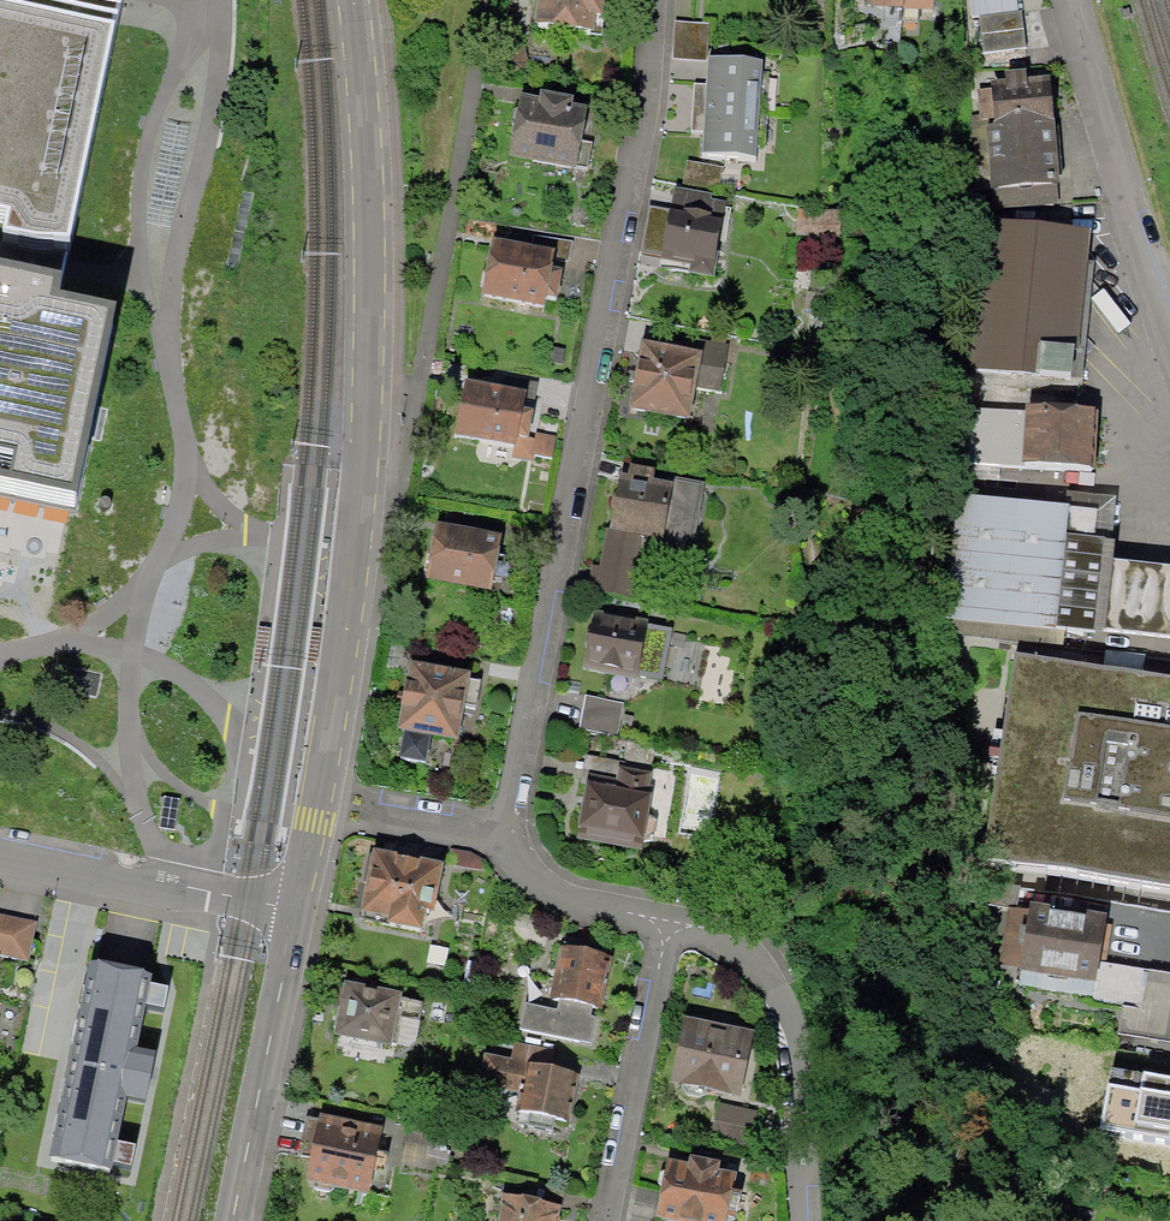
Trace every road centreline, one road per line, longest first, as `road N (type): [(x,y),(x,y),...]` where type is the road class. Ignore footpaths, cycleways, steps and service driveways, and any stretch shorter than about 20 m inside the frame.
road 1 (tertiary): [(296,911),(362,494),(371,344),(352,0)]
road 2 (residential): [(648,0),(591,400),(500,832)]
road 3 (residential): [(668,920),(742,945),(779,989),(801,1036),(807,1220)]
road 4 (residential): [(1065,0),(1093,105),(1169,316)]
road 5 (tertiary): [(232,1220),(296,911)]
road 6 (residential): [(668,920),(605,1220)]
road 7 (residential): [(296,911),(0,852)]
road 8 (residential): [(500,832),(525,871),(572,900),(668,920)]
road 9 (residential): [(500,832),(356,813)]

